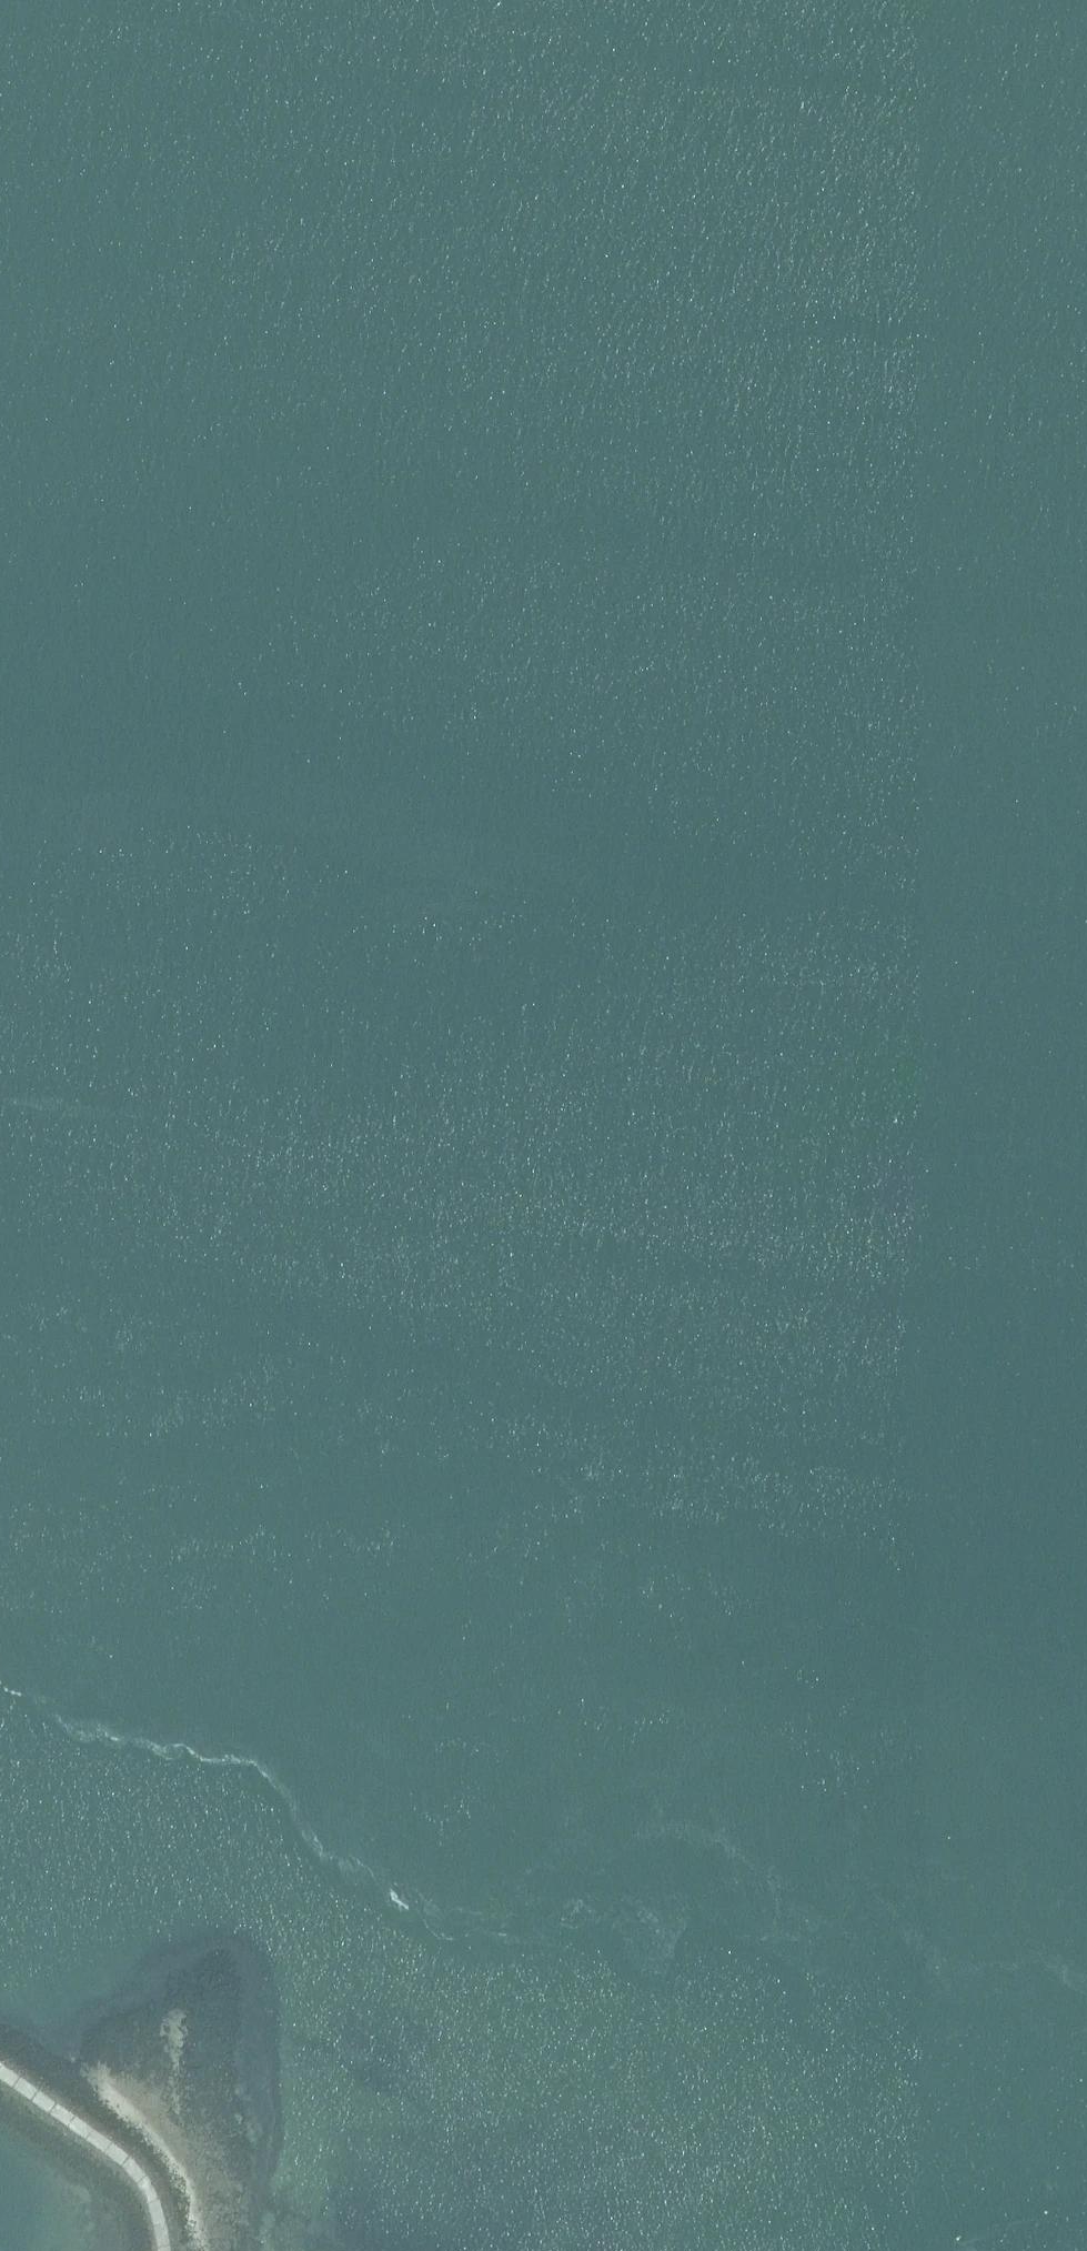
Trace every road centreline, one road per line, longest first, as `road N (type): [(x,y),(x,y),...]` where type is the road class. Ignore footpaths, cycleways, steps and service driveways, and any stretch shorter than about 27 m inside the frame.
road 1 (track): [(160,2250),(160,2221),(128,2165),(0,2072)]

